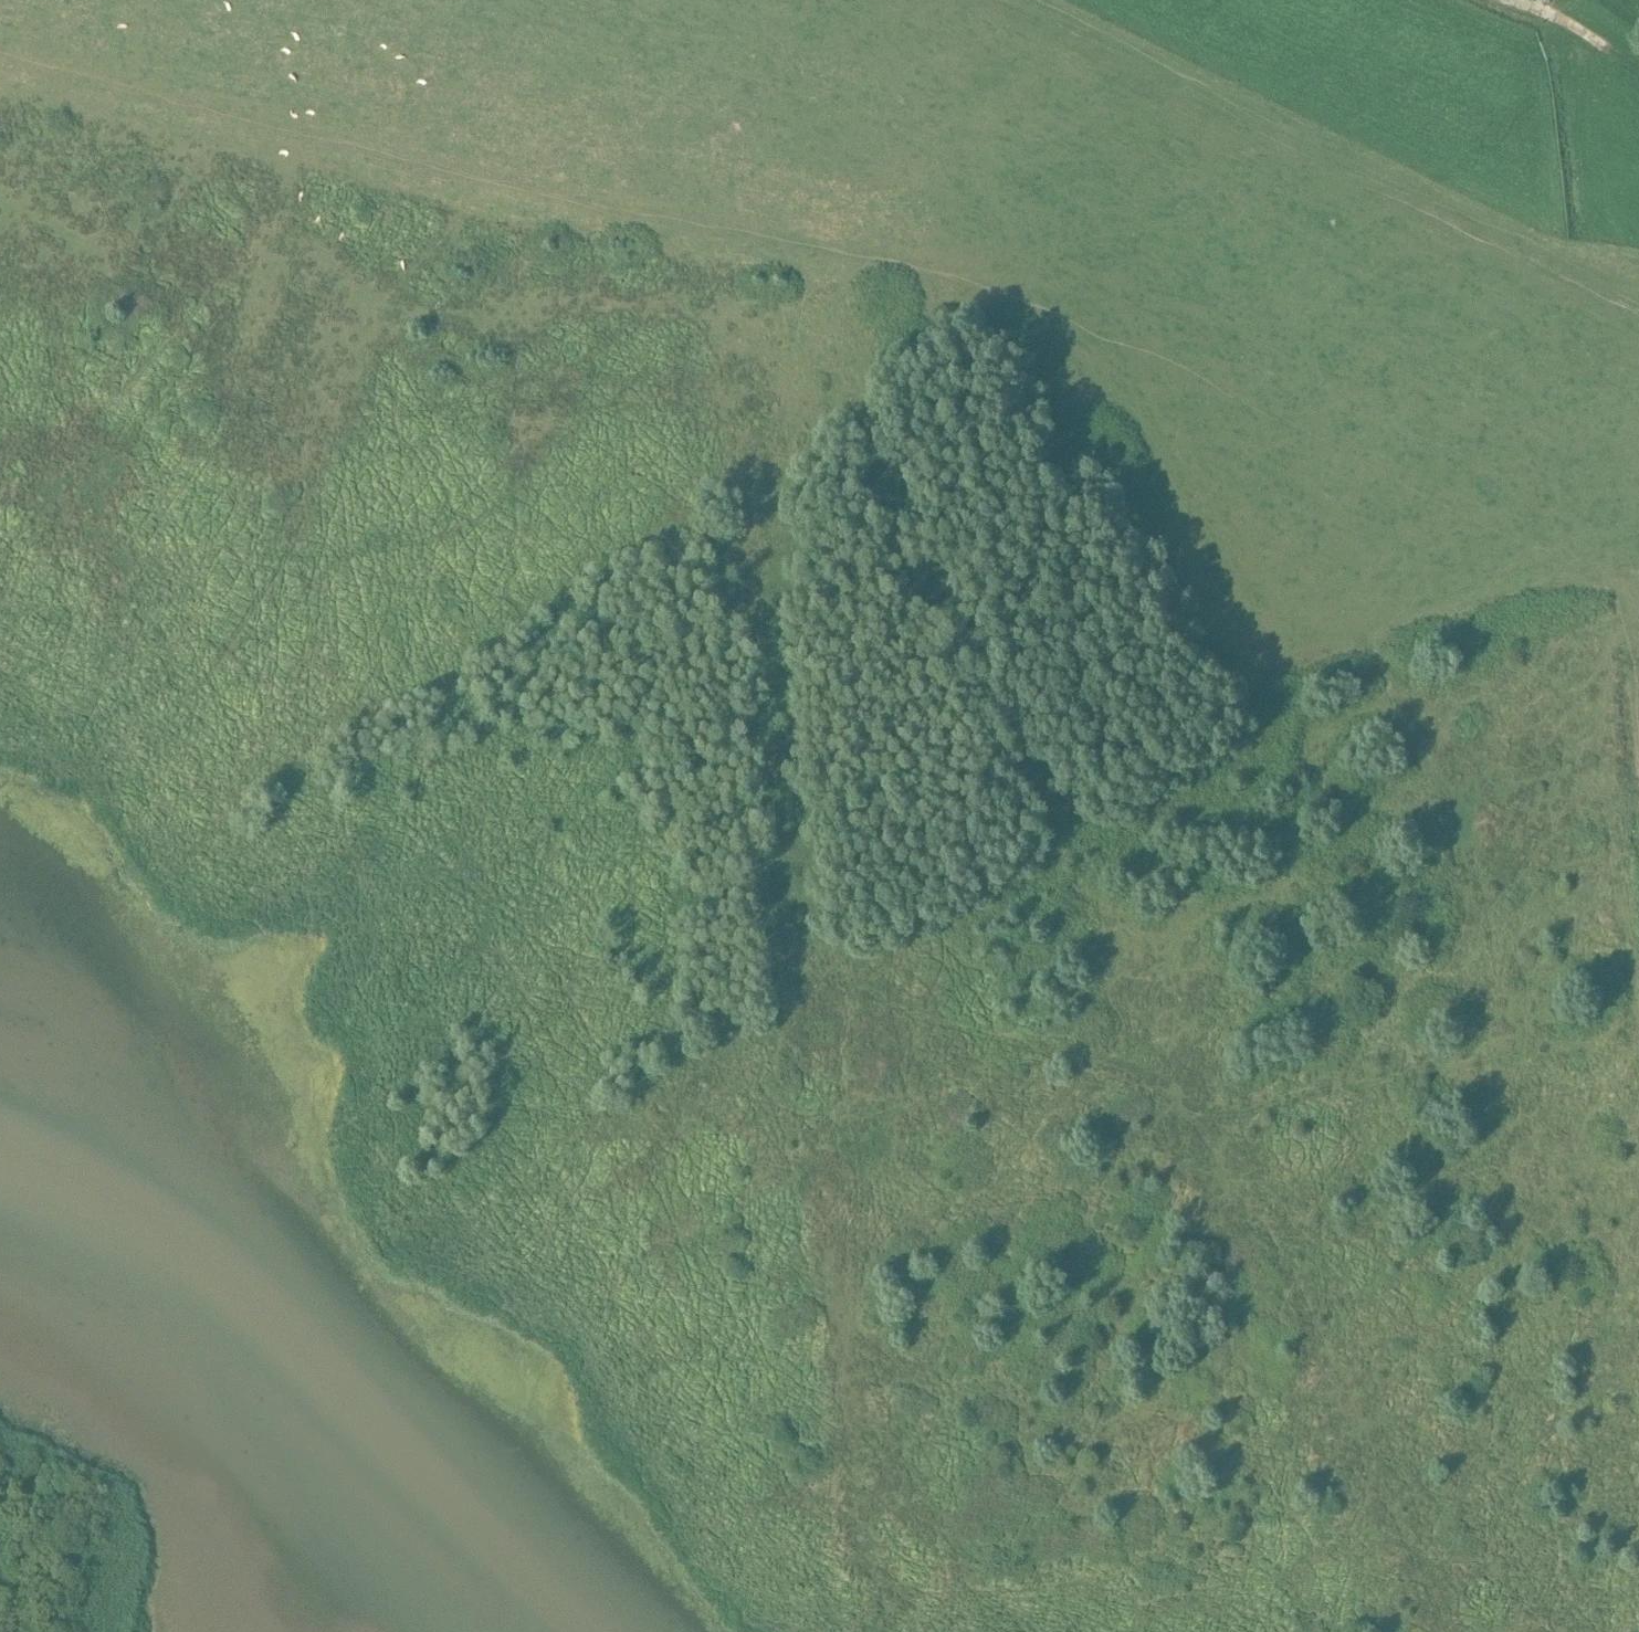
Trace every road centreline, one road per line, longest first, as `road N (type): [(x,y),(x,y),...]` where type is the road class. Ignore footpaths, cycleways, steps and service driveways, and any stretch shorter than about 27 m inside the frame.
road 1 (track): [(1512,0),(1562,21),(1638,73)]

